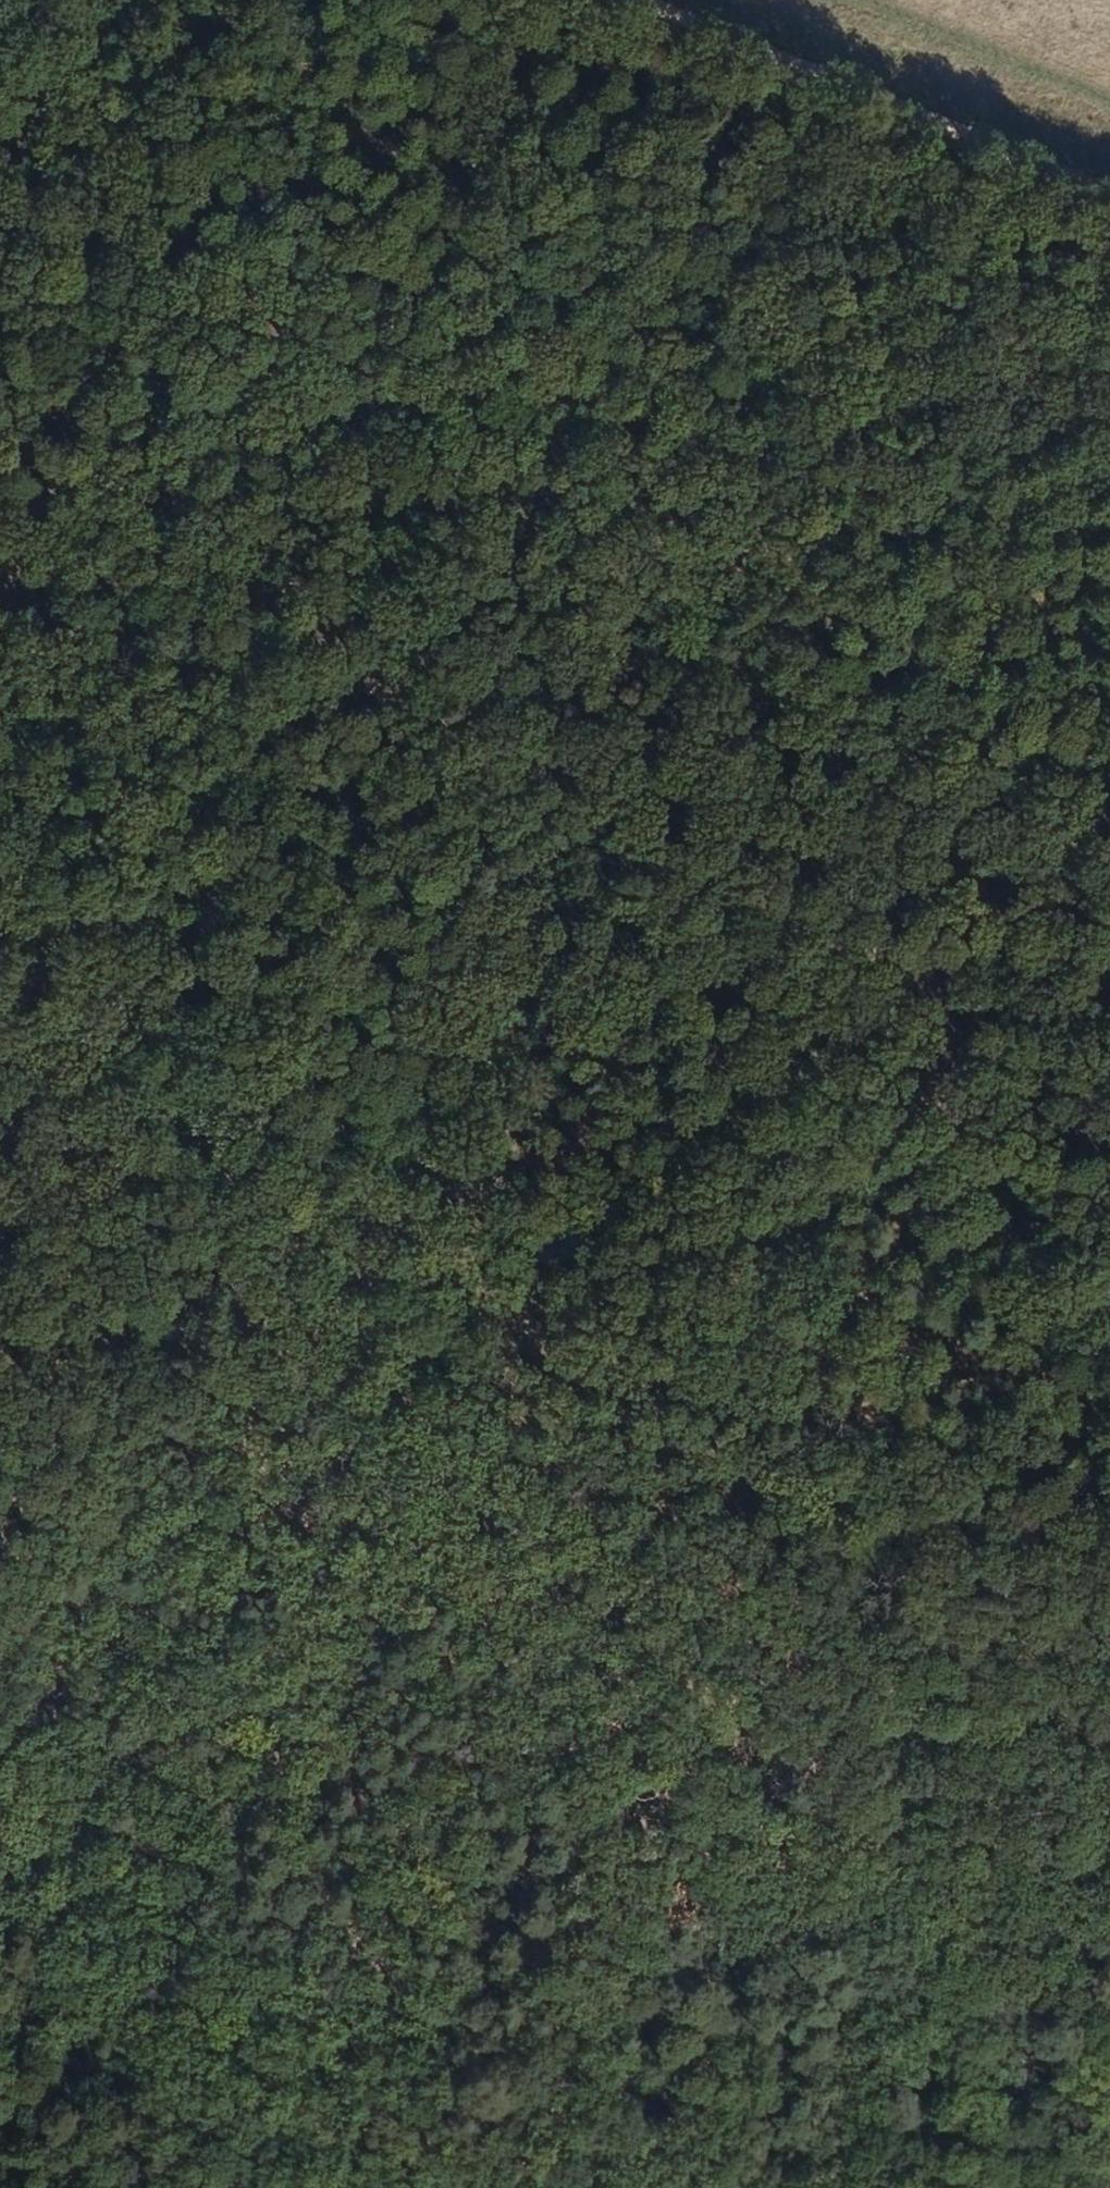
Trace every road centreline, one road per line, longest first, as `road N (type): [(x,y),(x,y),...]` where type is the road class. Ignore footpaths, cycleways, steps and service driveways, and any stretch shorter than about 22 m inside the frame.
road 1 (track): [(1109,220),(626,0)]

